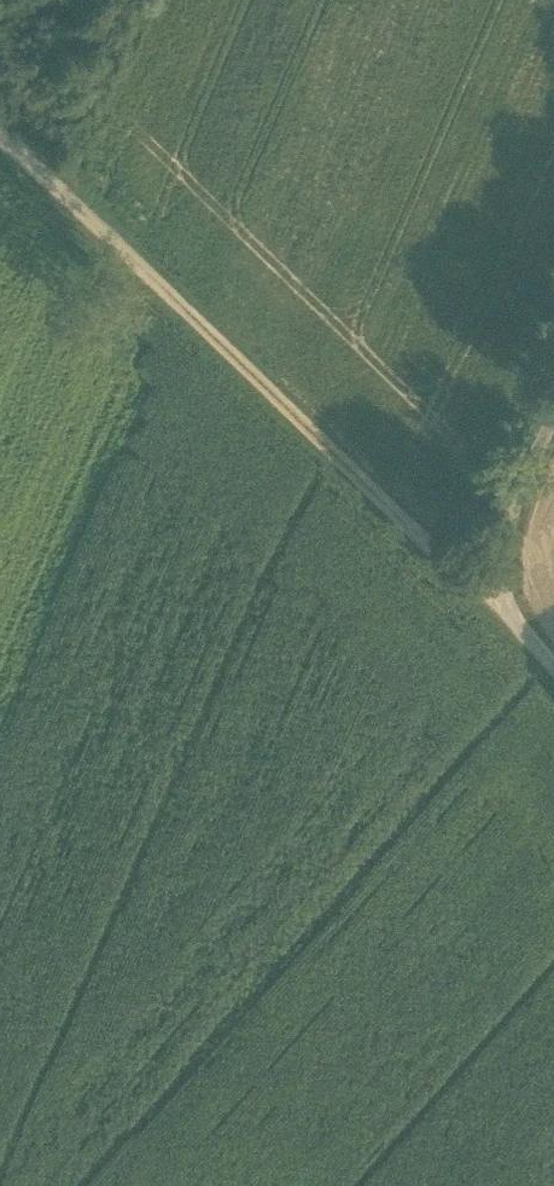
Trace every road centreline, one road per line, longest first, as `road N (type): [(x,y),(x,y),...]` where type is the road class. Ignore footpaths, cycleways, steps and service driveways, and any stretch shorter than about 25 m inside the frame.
road 1 (track): [(481,590),(0,139)]
road 2 (unclassified): [(553,664),(481,590),(553,443)]

